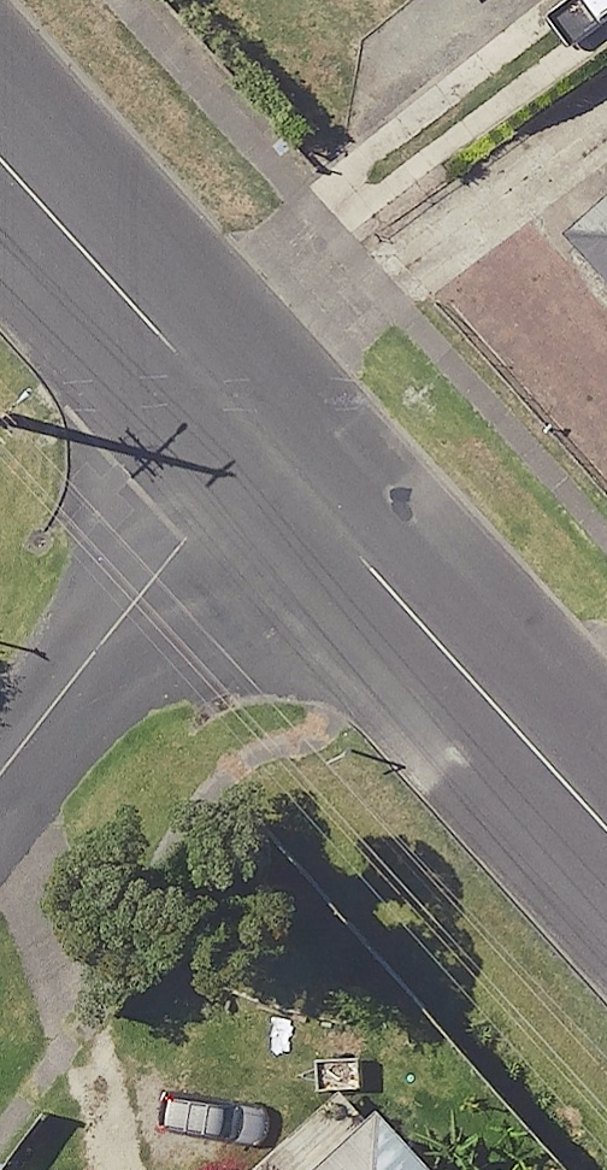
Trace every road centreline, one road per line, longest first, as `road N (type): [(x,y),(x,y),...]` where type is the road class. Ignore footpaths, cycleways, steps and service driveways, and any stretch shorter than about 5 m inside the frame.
road 1 (tertiary): [(263,440),(606,829)]
road 2 (residential): [(263,440),(0,790)]
road 3 (tertiary): [(0,151),(263,440)]

